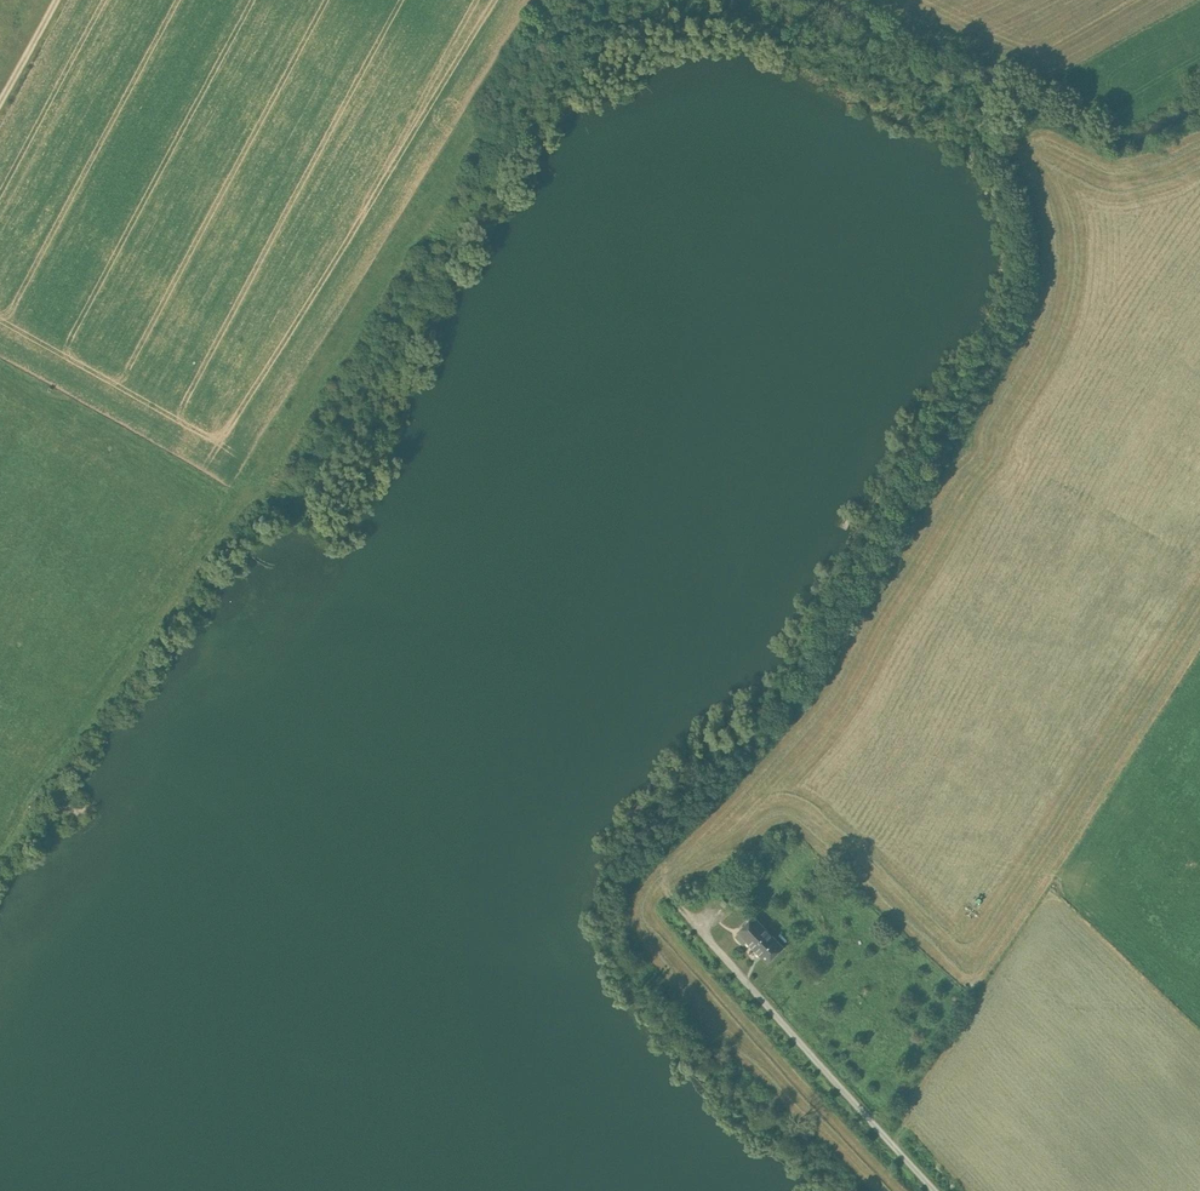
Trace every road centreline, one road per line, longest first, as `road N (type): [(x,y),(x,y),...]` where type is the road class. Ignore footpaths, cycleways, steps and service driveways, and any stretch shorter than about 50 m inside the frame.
road 1 (unclassified): [(935,1190),(691,918)]
road 2 (track): [(59,0),(0,109)]

